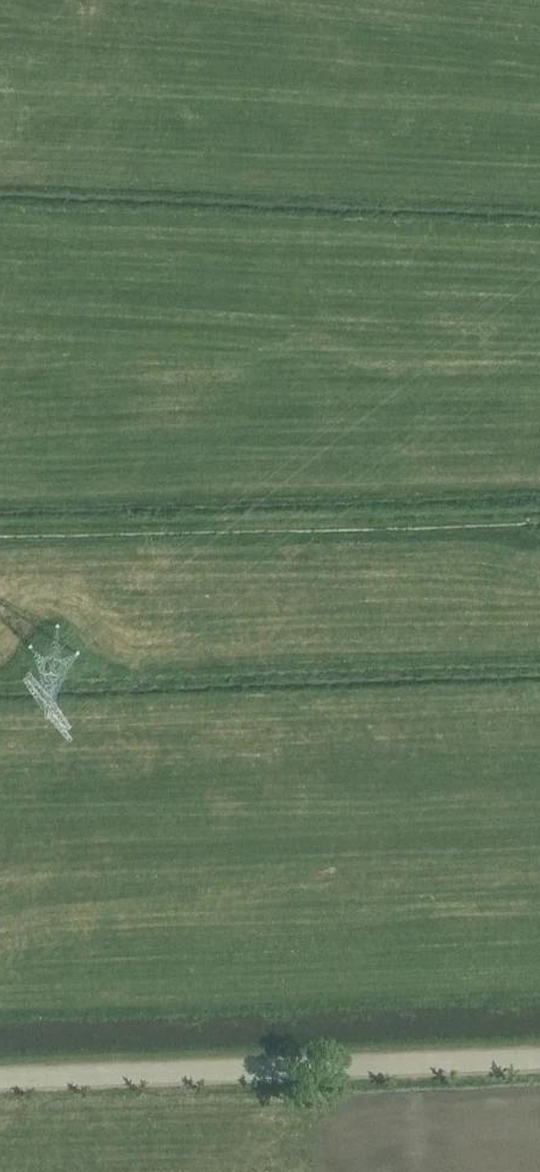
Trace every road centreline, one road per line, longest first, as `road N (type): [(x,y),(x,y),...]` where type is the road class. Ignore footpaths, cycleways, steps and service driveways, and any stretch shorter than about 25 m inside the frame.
road 1 (unclassified): [(0,1076),(539,1056)]

